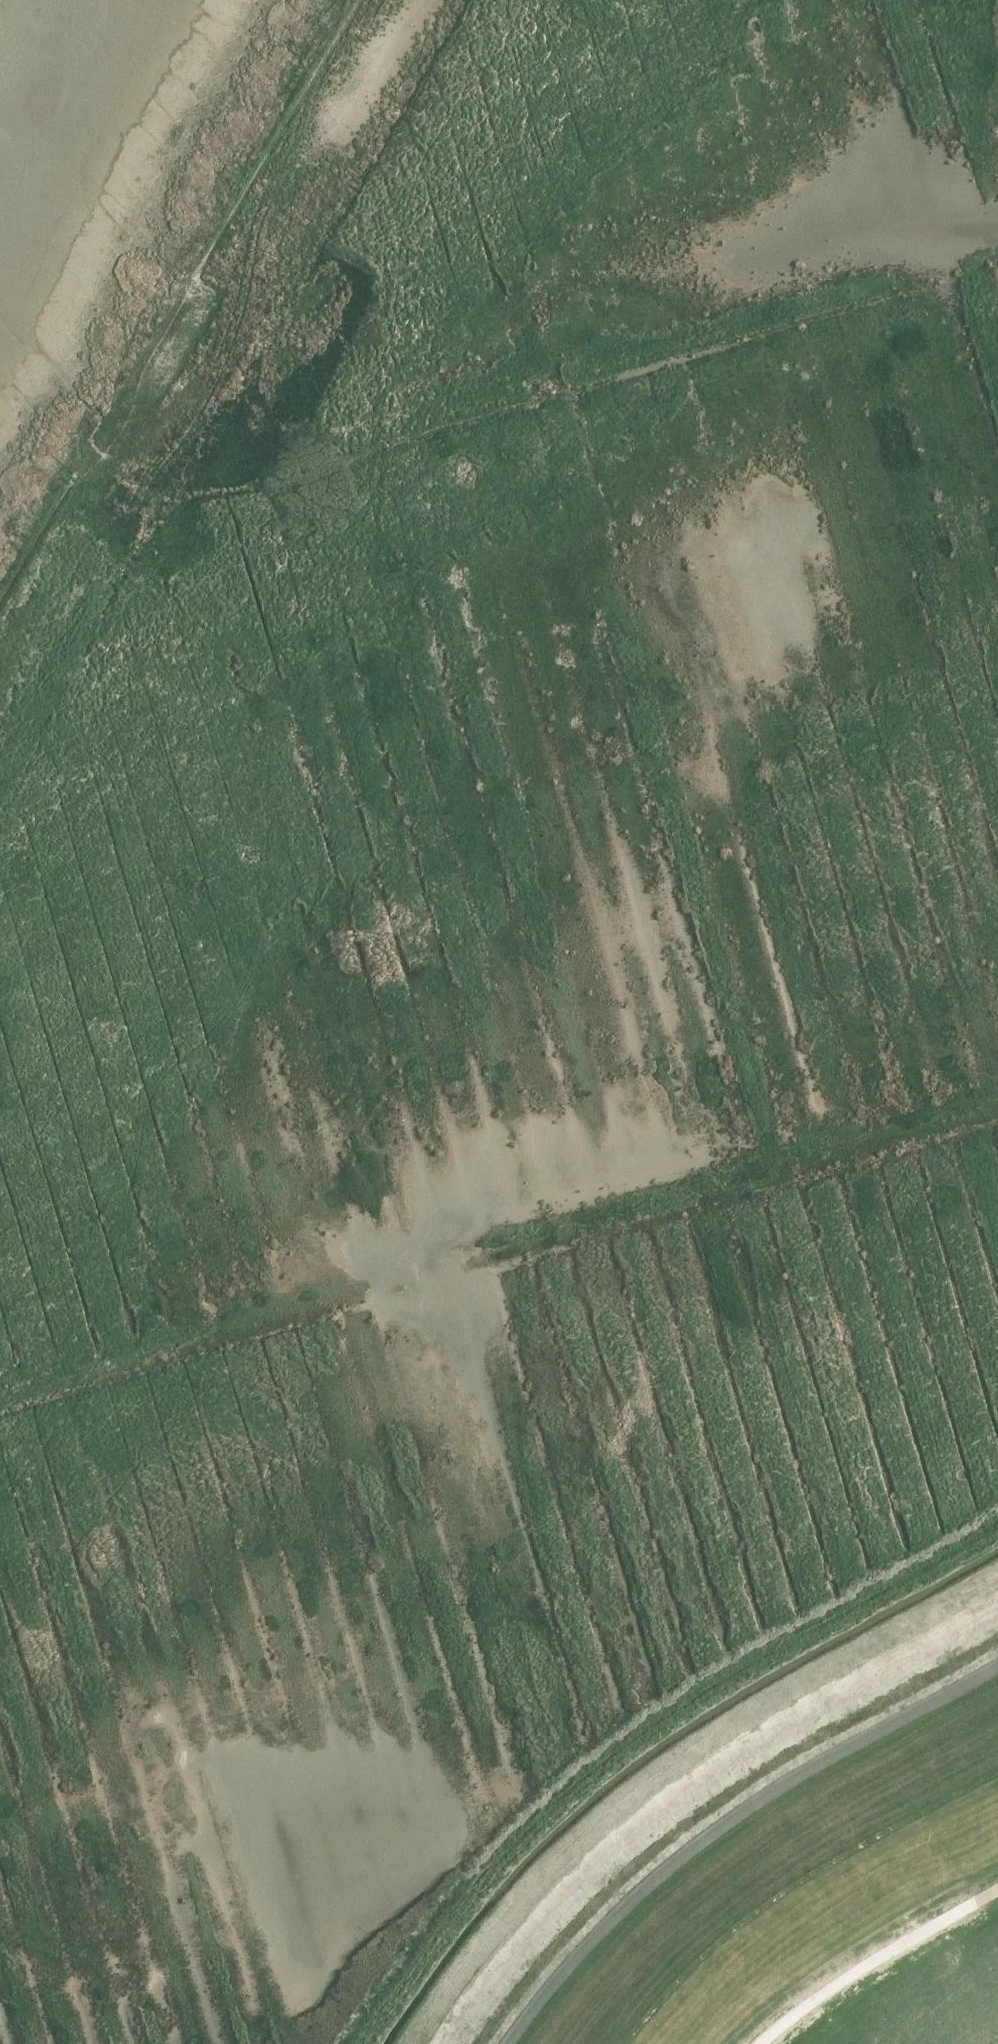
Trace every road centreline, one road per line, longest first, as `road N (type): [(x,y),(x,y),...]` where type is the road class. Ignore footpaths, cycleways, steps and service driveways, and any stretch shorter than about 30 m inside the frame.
road 1 (track): [(997,1666),(830,1756),(733,1826),(631,1905),(505,2043)]
road 2 (track): [(997,1890),(870,1963),(763,2043)]

